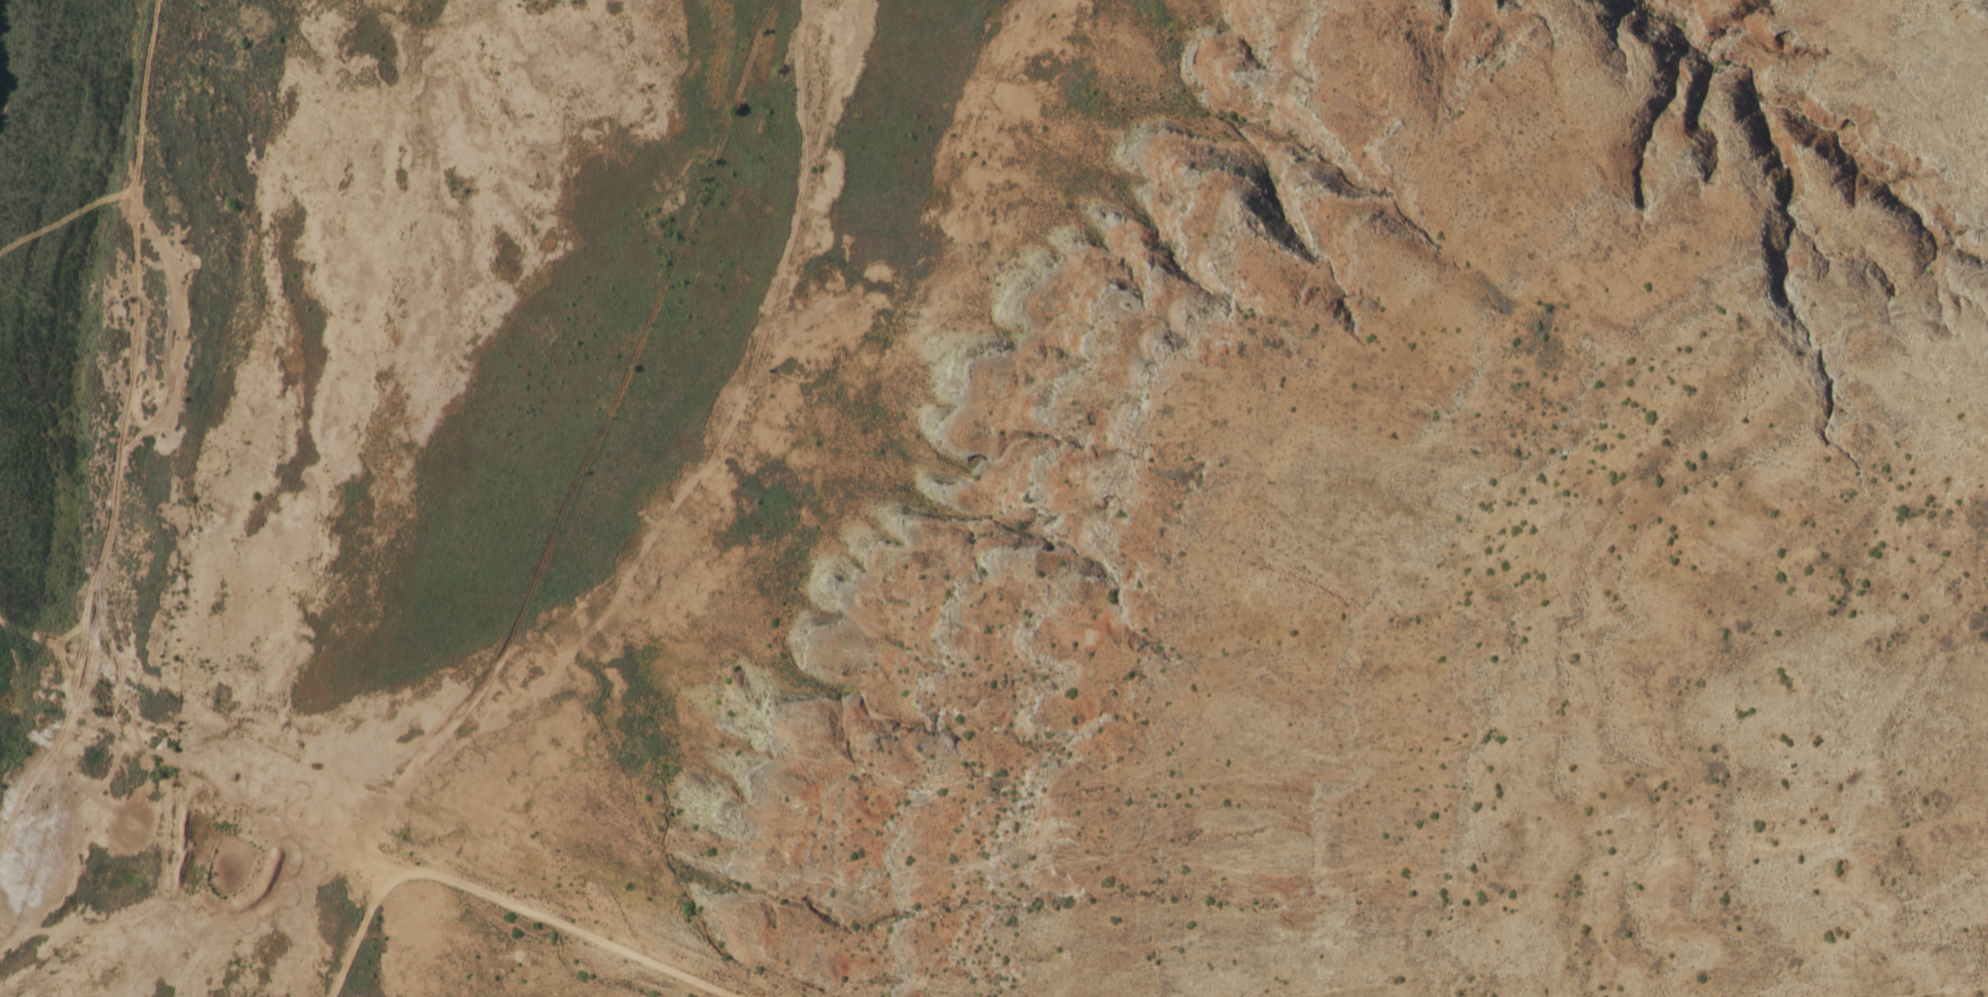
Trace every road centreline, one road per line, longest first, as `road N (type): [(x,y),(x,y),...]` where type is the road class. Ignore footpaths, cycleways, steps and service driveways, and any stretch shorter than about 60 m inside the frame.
road 1 (track): [(87,678),(130,392),(132,205),(157,0)]
road 2 (residential): [(385,867),(681,996)]

